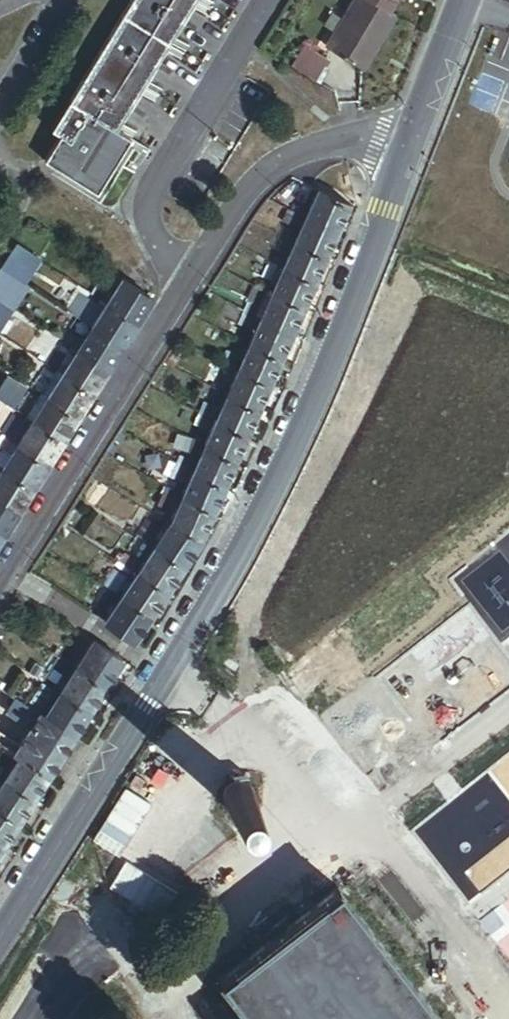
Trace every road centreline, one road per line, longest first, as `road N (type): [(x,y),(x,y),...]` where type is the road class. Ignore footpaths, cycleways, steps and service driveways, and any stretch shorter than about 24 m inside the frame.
road 1 (secondary): [(406,150),(307,410),(250,528),(171,674),(0,940)]
road 2 (unclassified): [(187,278),(0,582)]
road 3 (unclassified): [(267,0),(151,183),(147,204),(158,245),(187,278)]
road 4 (unclassified): [(406,150),(338,141),(284,160),(234,204),(187,278)]
road 5 (secondary): [(463,0),(406,150)]
road 6 (residential): [(63,0),(0,114)]

